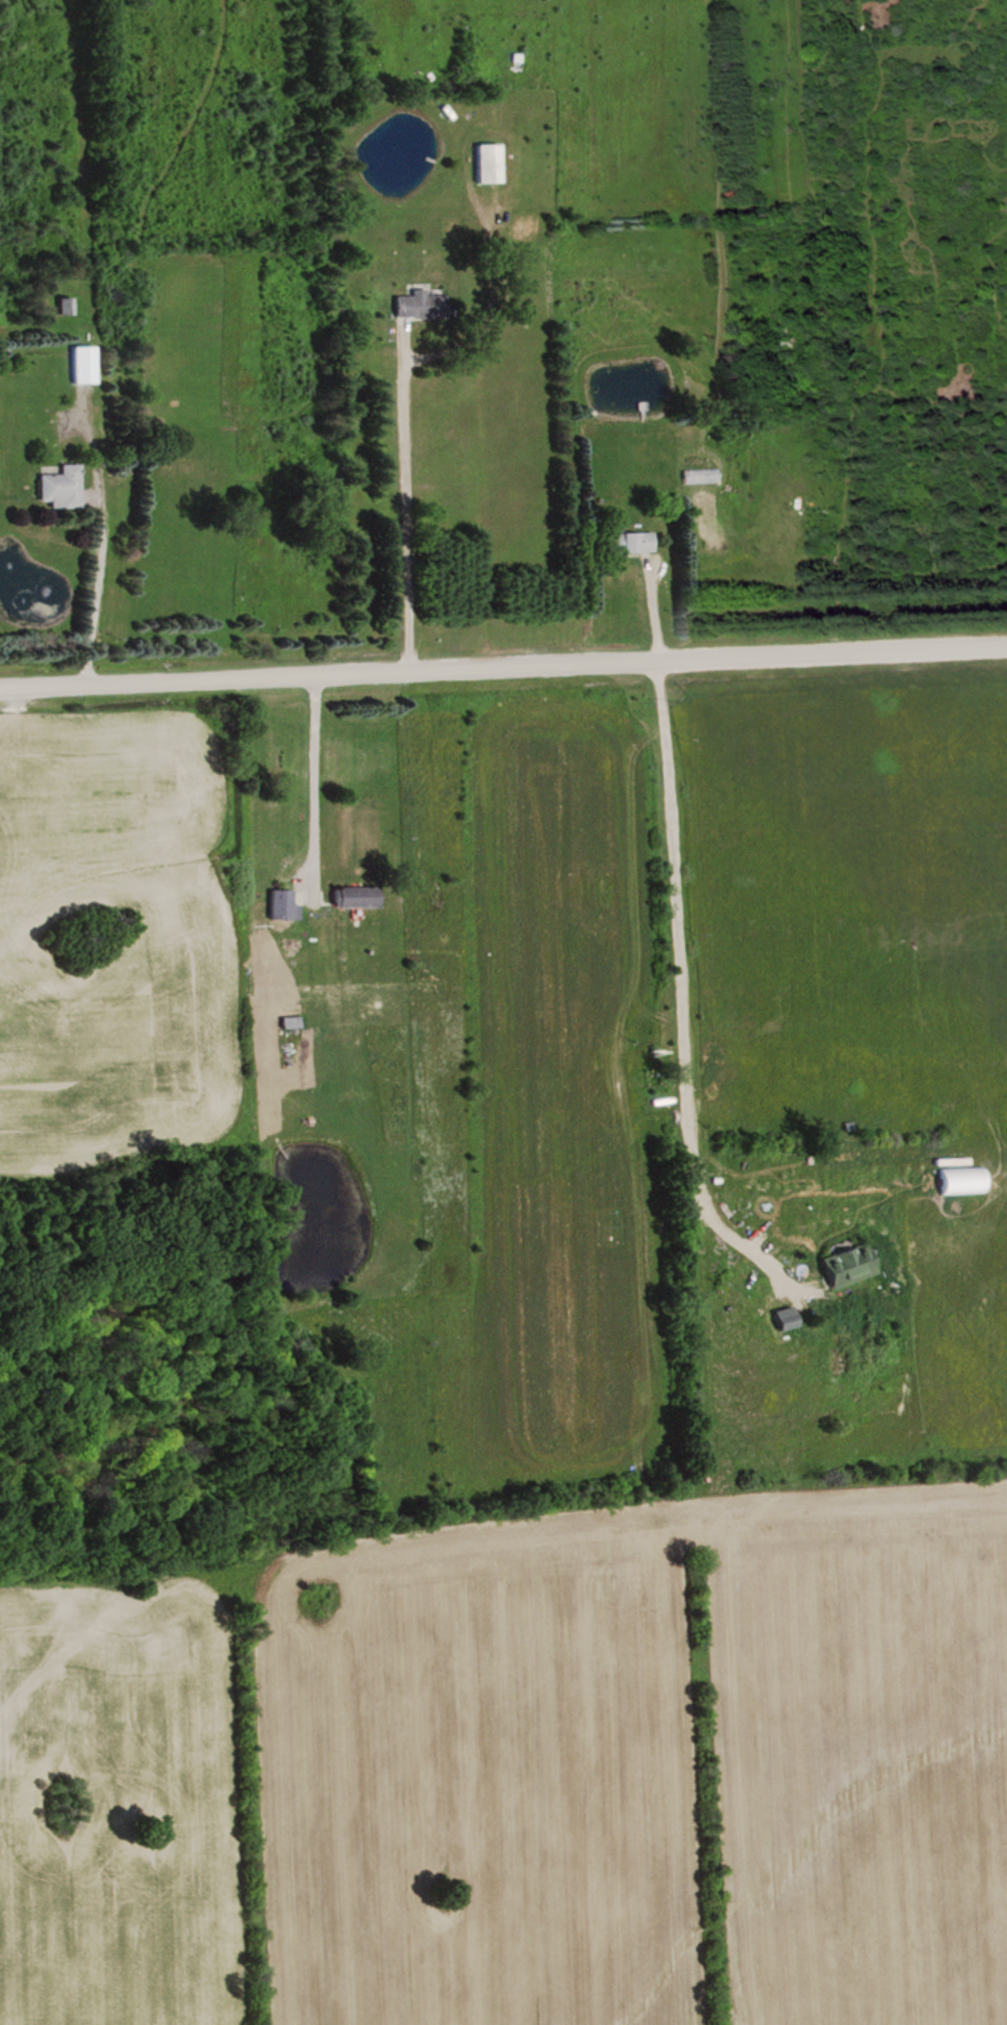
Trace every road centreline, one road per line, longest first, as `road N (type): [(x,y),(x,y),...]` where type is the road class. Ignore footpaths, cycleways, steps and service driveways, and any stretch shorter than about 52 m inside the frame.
road 1 (residential): [(0,688),(1006,644)]

